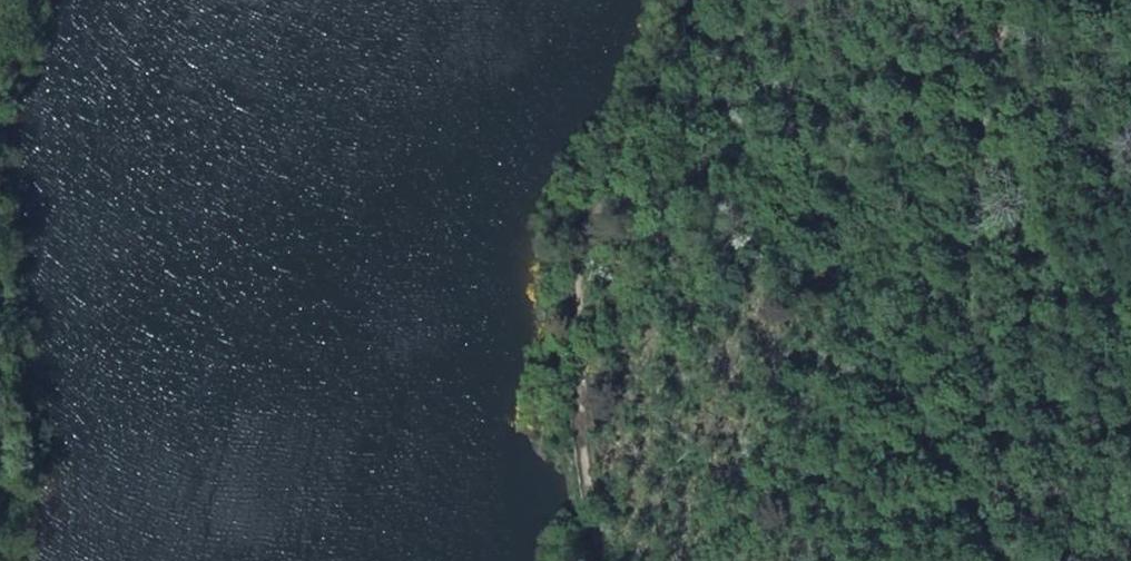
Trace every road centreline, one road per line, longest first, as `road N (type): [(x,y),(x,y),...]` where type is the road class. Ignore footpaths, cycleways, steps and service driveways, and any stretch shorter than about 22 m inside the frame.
road 1 (track): [(976,560),(1003,314),(1086,0)]

